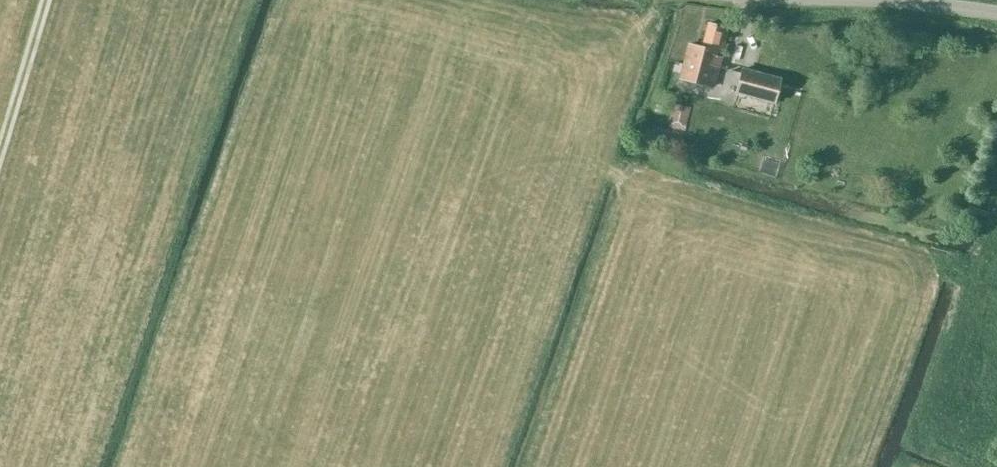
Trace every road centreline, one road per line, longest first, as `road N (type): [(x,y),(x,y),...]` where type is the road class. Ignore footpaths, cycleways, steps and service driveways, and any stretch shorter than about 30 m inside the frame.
road 1 (unclassified): [(996,16),(811,0)]

